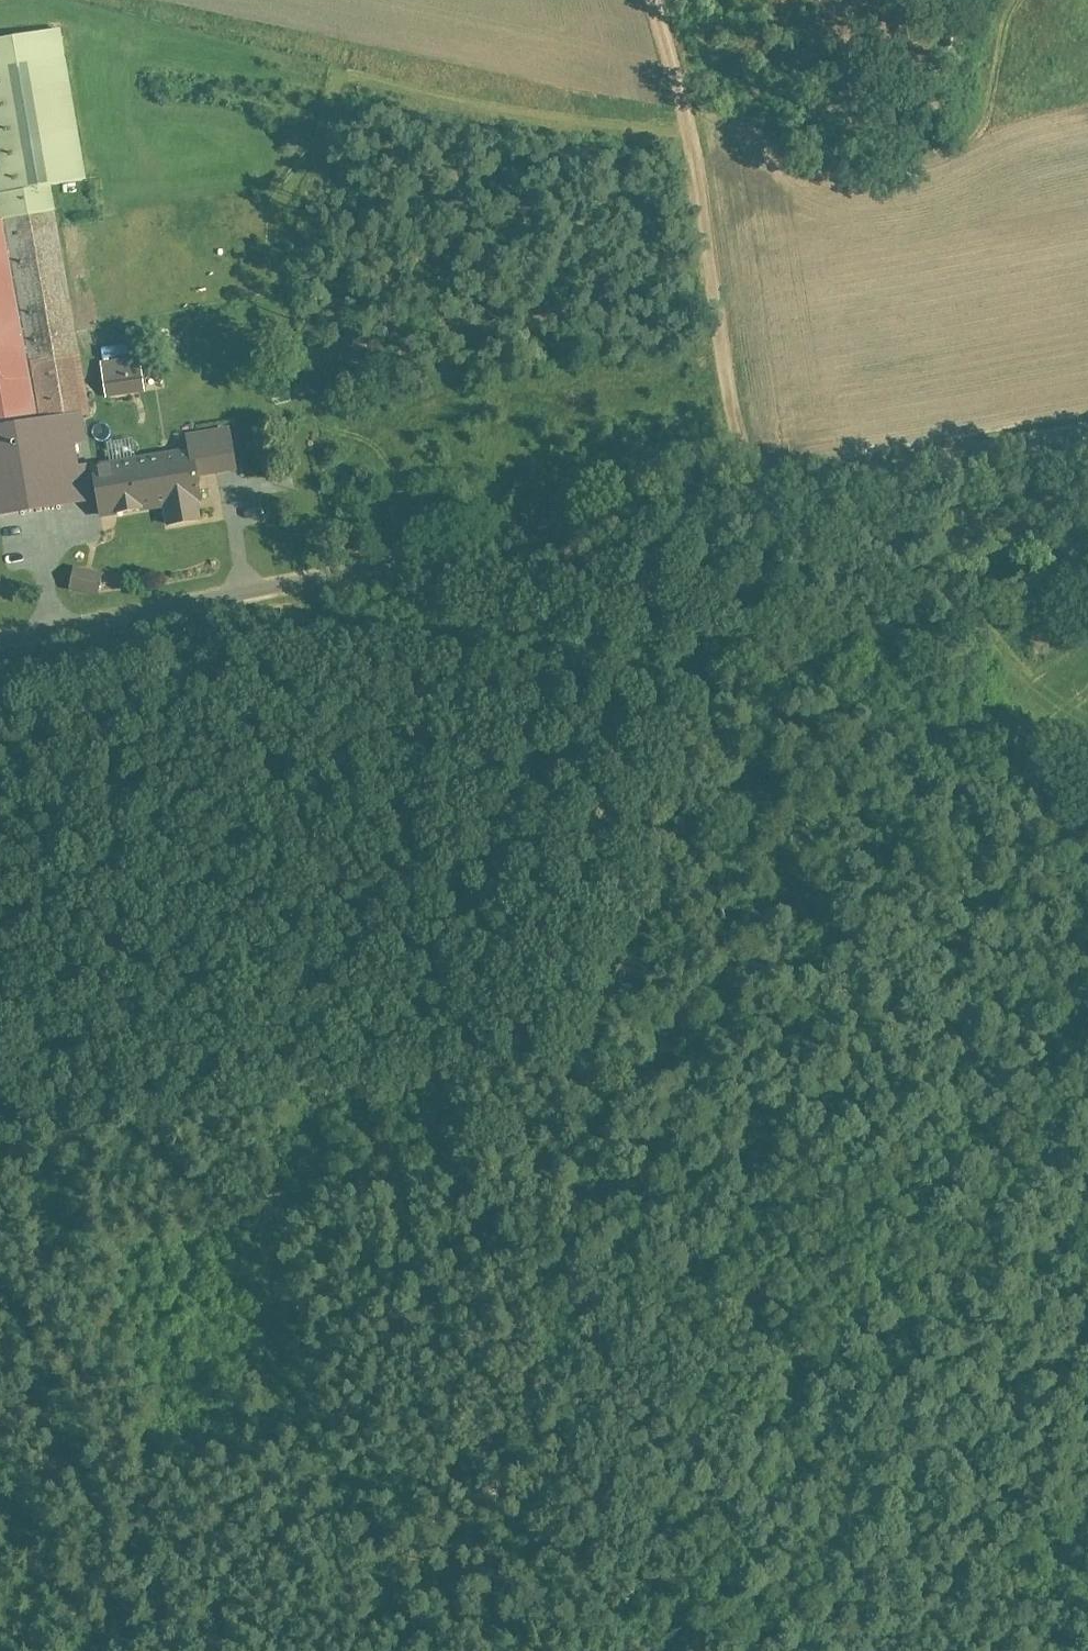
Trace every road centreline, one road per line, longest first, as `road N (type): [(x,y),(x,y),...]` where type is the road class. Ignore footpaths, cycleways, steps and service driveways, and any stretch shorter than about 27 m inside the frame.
road 1 (residential): [(0,642),(1087,428)]
road 2 (track): [(0,1427),(64,1573),(123,1650)]

